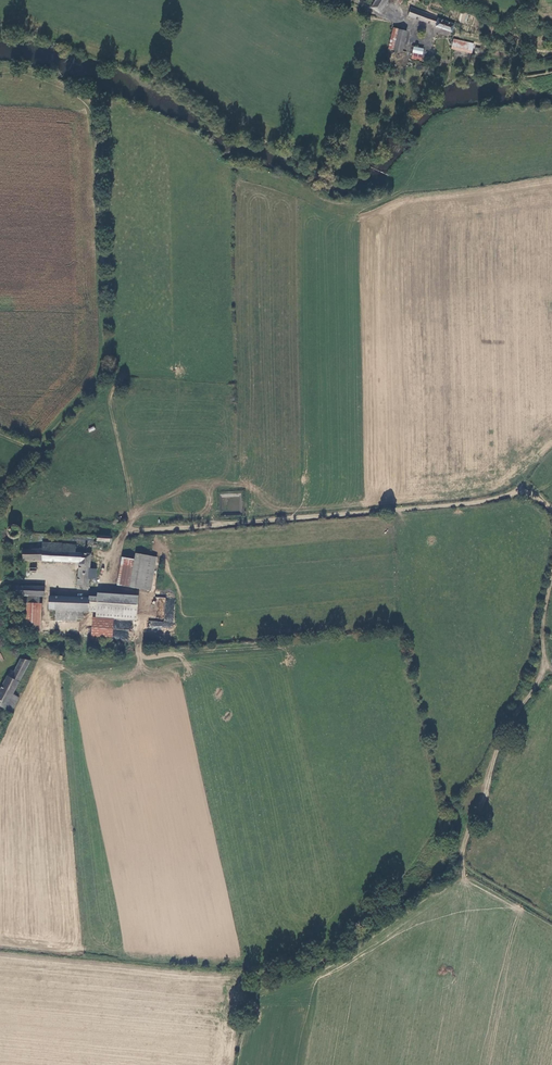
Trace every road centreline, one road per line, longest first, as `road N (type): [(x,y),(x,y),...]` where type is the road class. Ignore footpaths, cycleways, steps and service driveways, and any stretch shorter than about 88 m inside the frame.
road 1 (track): [(551,511),(517,492),(128,532),(114,551)]
road 2 (track): [(551,921),(462,860),(500,744),(542,675),(551,577)]

